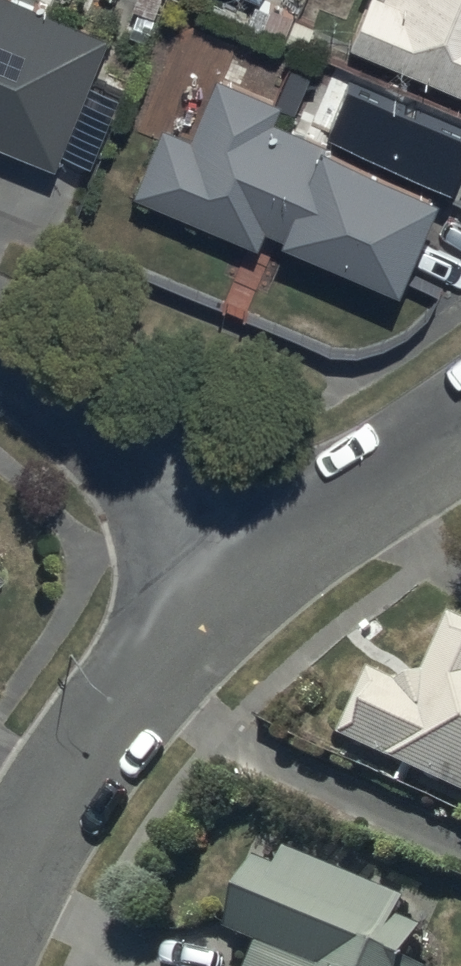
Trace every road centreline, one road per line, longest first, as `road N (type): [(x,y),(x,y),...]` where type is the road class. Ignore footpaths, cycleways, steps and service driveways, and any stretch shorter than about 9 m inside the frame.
road 1 (residential): [(0,897),(17,855),(115,704),(248,572)]
road 2 (residential): [(248,572),(157,471),(0,357)]
road 3 (residential): [(248,572),(460,423)]

